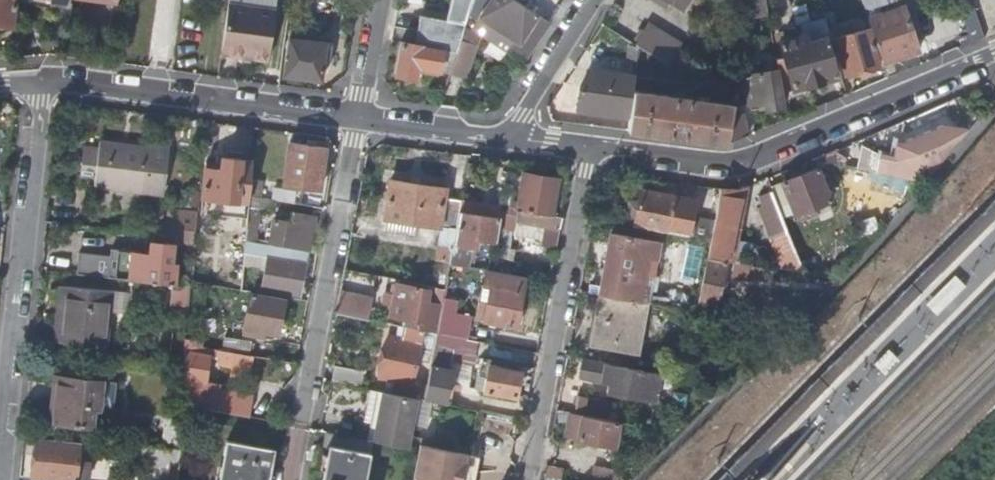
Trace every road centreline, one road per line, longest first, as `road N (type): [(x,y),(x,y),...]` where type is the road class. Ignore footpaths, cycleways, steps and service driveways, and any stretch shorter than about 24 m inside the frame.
road 1 (residential): [(589,150),(728,168),(994,63)]
road 2 (residential): [(528,476),(589,150)]
road 3 (residential): [(356,120),(35,86)]
road 4 (residential): [(302,415),(356,120)]
road 5 (residential): [(10,344),(35,86)]
road 6 (residential): [(590,0),(514,117),(512,140)]
road 7 (residential): [(512,140),(356,120)]
road 8 (residential): [(2,479),(10,344)]
road 9 (residential): [(356,120),(380,0)]

